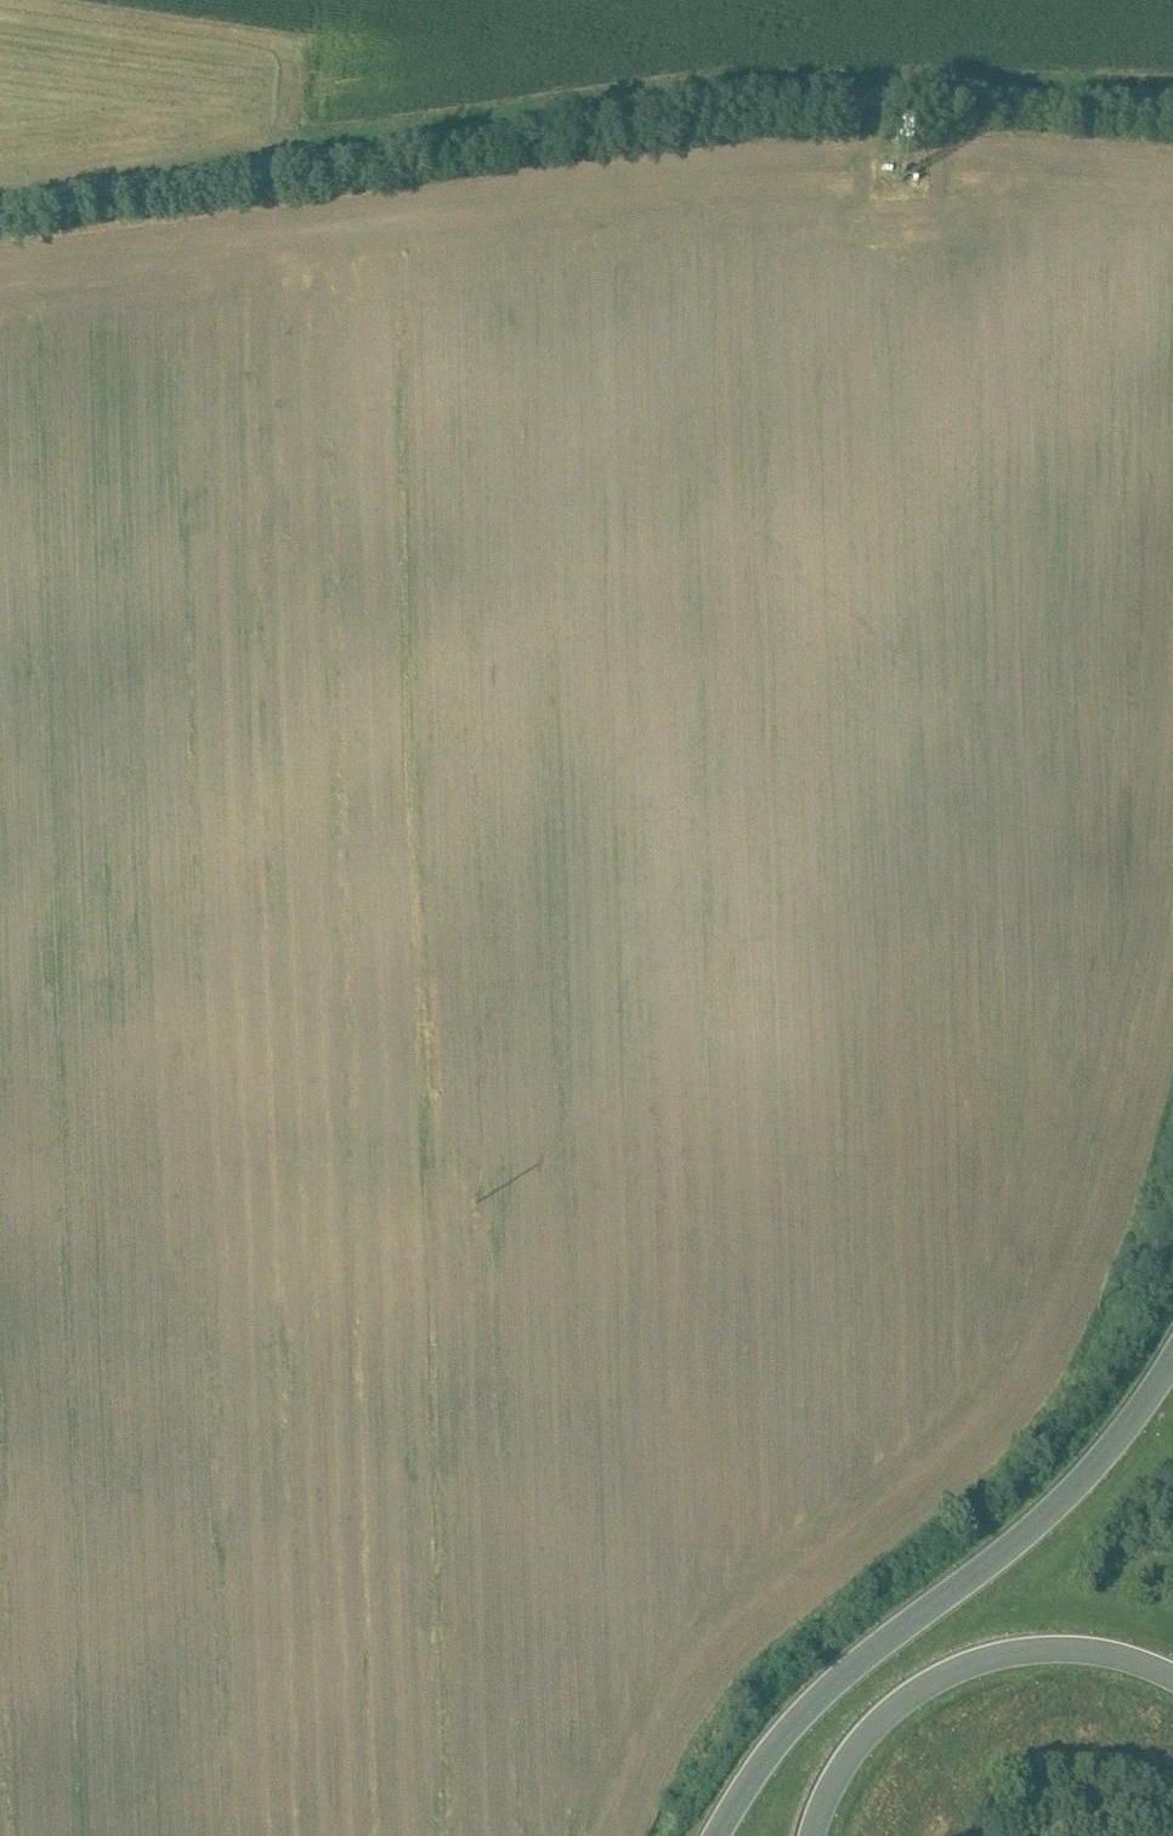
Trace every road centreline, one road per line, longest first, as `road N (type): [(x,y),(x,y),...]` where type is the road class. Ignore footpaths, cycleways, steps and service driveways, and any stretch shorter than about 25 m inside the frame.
road 1 (unclassified): [(1172,97),(723,100),(0,203)]
road 2 (motorway): [(1172,1335),(1067,1483),(979,1566),(798,1705),(702,1835)]
road 3 (motorway): [(809,1835),(851,1754),(884,1719),(951,1671),(1031,1651),(1096,1652),(1172,1679)]

